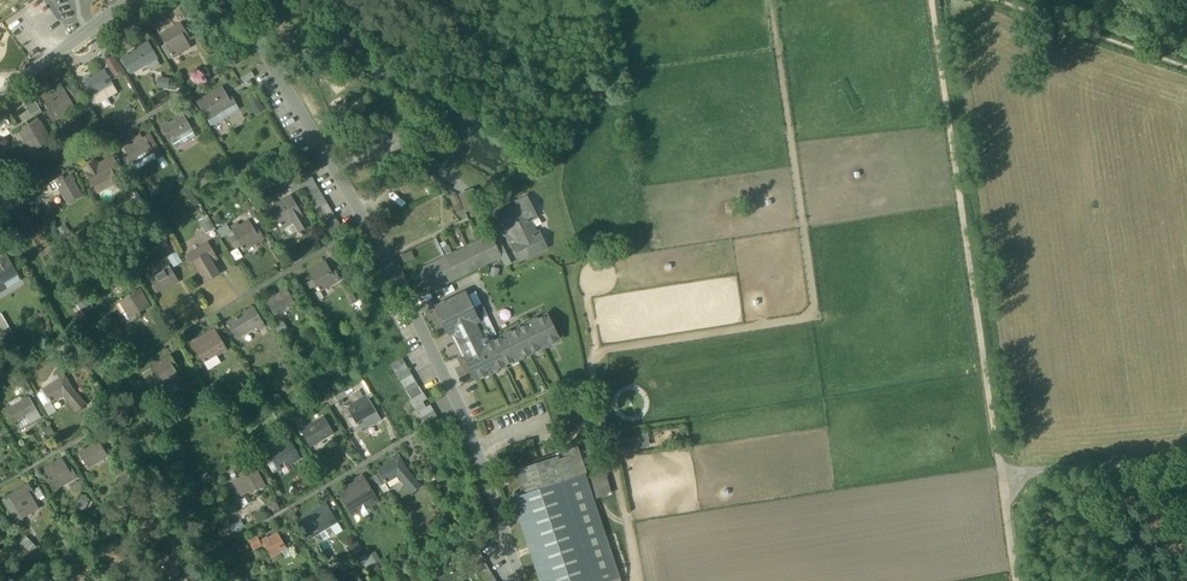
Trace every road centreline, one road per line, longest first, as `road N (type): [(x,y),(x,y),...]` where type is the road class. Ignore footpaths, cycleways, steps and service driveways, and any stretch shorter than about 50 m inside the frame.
road 1 (residential): [(235,0),(460,408),(521,580)]
road 2 (track): [(931,0),(1000,475)]
road 3 (track): [(1000,475),(1186,460)]
road 4 (residential): [(0,94),(127,0)]

